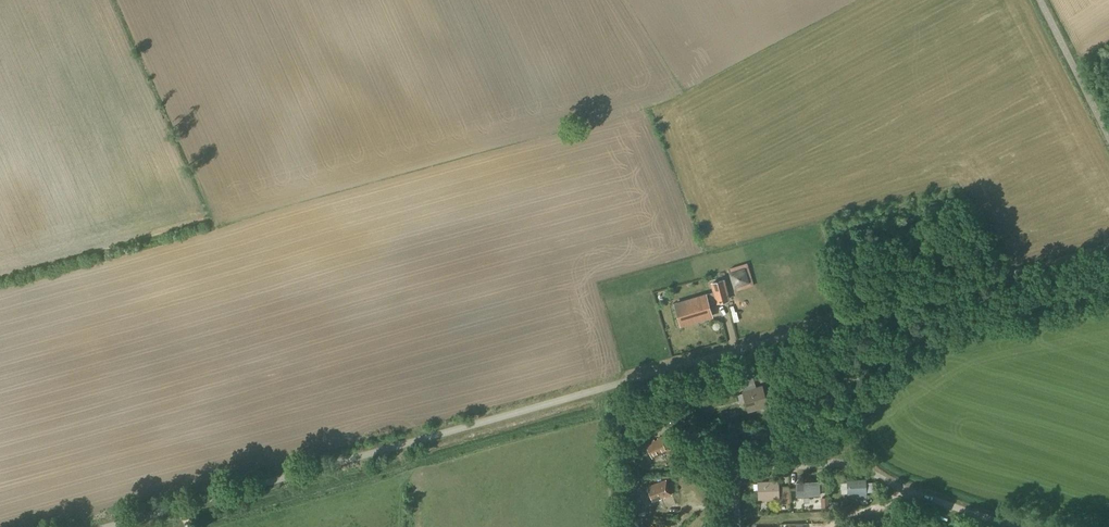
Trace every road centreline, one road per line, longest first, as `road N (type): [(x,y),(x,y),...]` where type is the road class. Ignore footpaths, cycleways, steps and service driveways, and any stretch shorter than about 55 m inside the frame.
road 1 (unclassified): [(109,526),(1108,247)]

